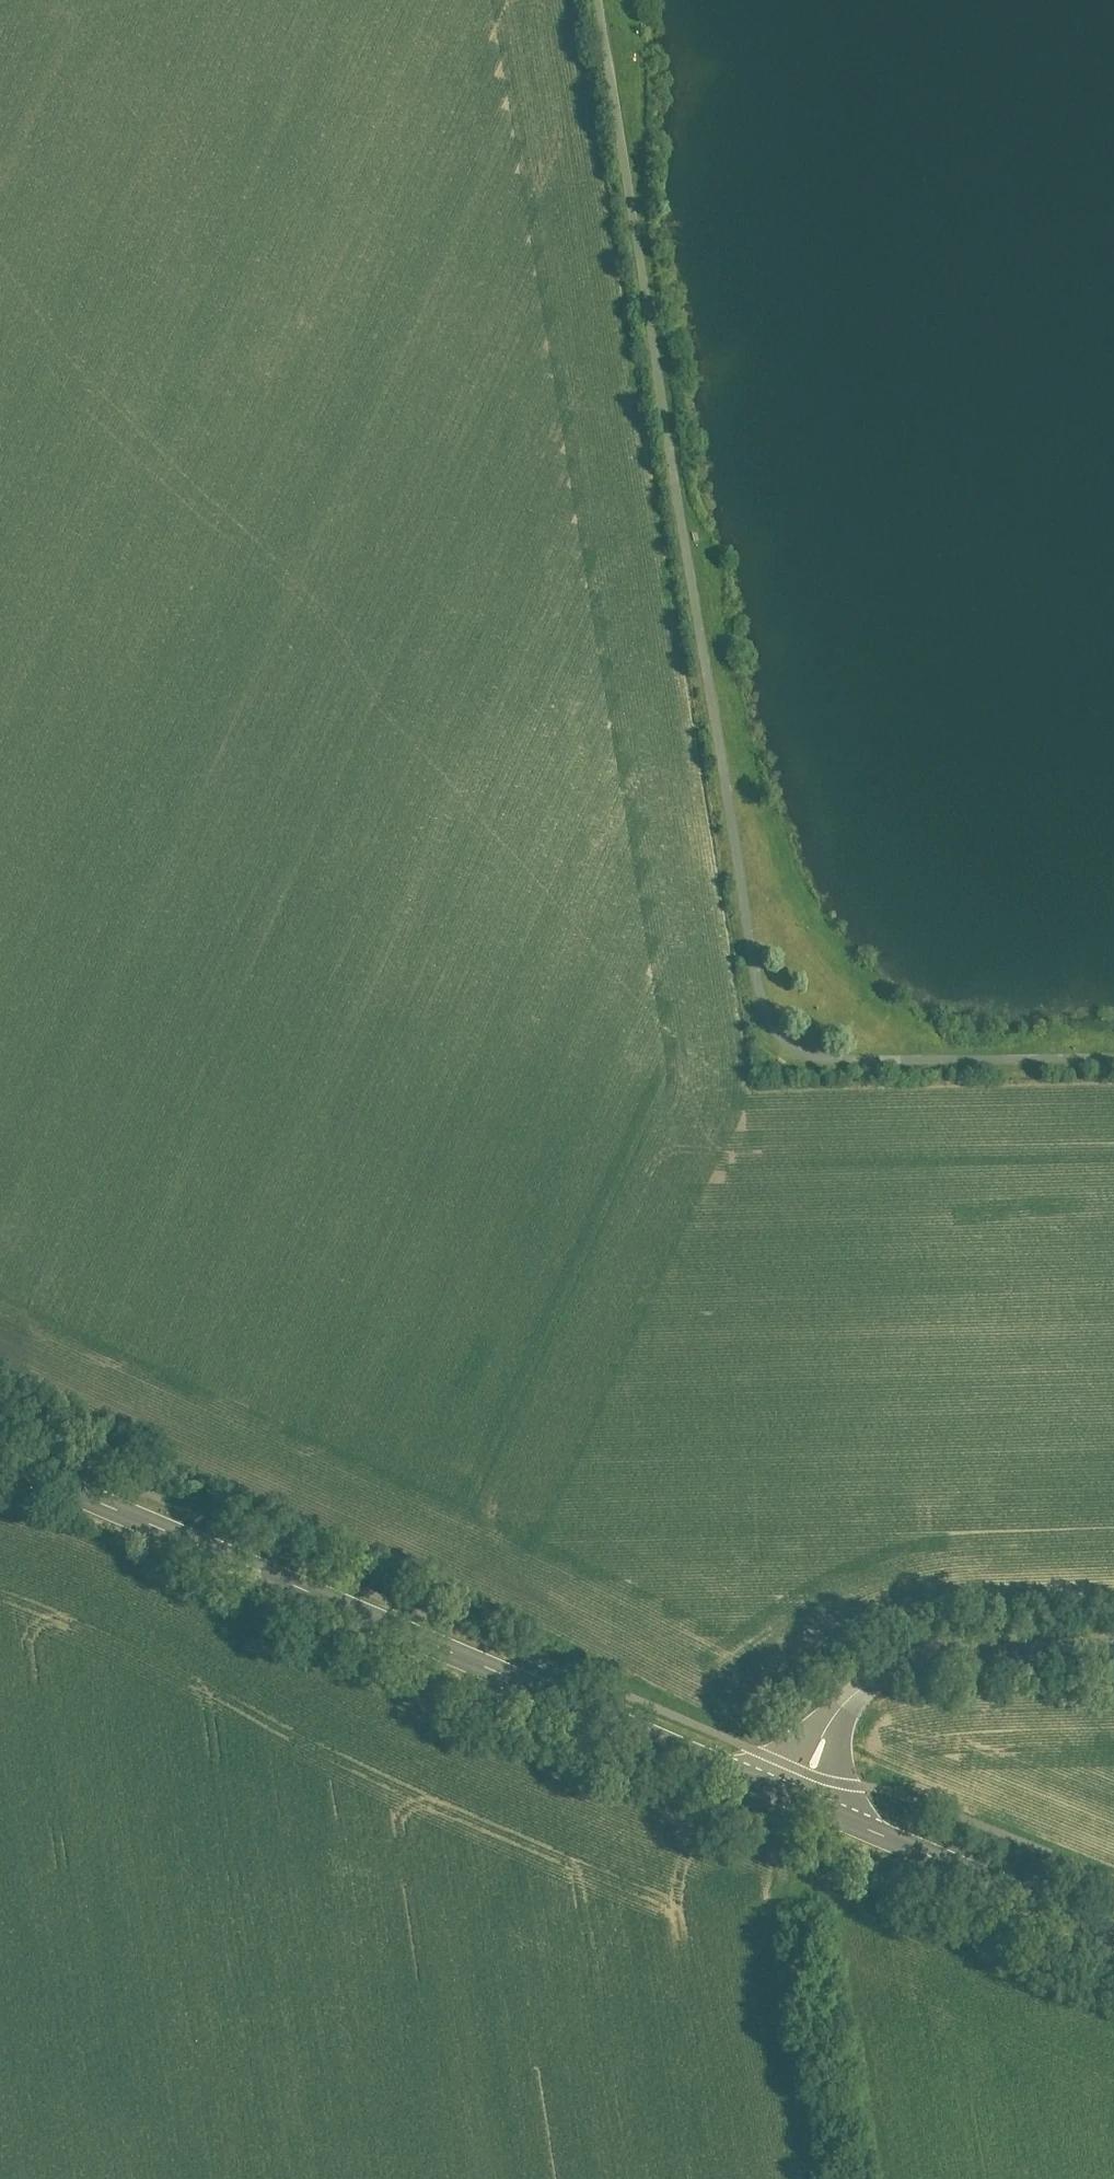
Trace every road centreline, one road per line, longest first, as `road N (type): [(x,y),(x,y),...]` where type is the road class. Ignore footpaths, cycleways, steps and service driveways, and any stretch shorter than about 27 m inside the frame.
road 1 (secondary): [(1113,1937),(0,1462)]

